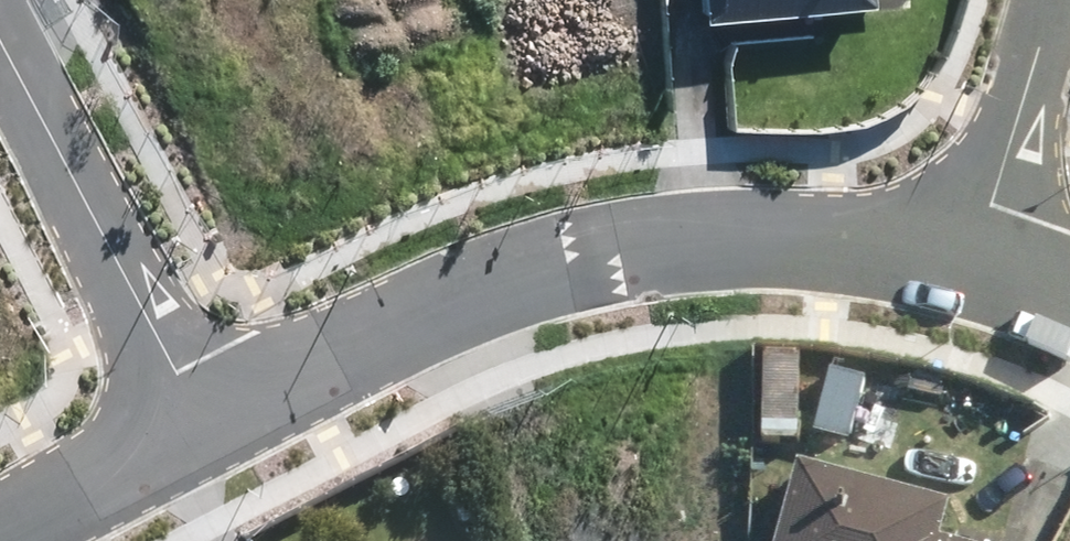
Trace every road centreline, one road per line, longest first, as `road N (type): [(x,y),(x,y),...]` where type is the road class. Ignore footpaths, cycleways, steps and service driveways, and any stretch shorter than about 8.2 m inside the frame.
road 1 (residential): [(197,420),(568,259),(719,239),(831,238),(983,265)]
road 2 (residential): [(0,43),(197,420)]
road 3 (residential): [(983,265),(1060,0)]
road 4 (residential): [(0,522),(197,420)]

